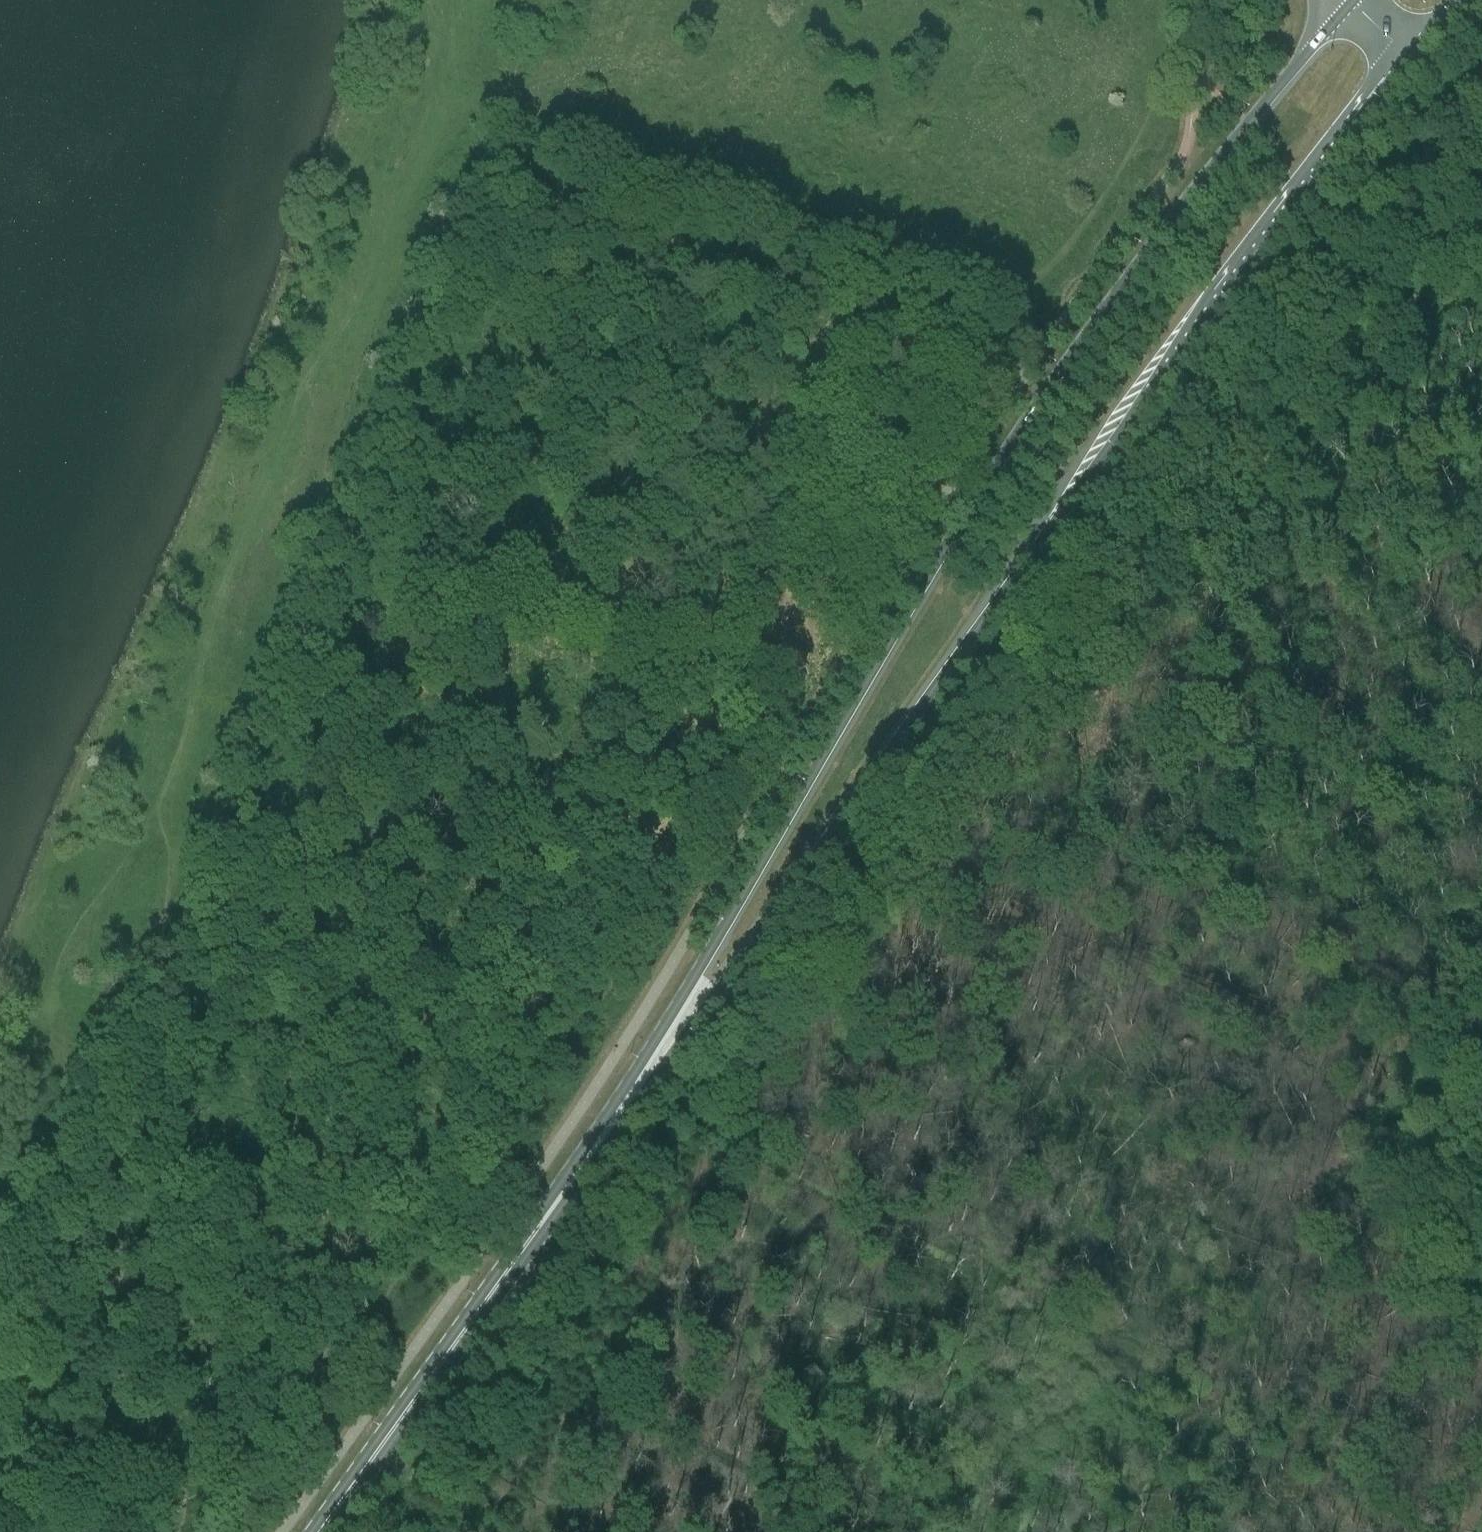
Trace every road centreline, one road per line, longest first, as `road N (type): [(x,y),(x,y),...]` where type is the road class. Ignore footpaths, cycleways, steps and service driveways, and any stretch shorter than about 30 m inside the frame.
road 1 (primary): [(647,1077),(1229,279),(1413,53)]
road 2 (primary): [(1334,24),(1121,291),(995,473),(723,930),(647,1077)]
road 3 (primary): [(321,1531),(647,1077)]
road 4 (track): [(796,747),(450,597)]

